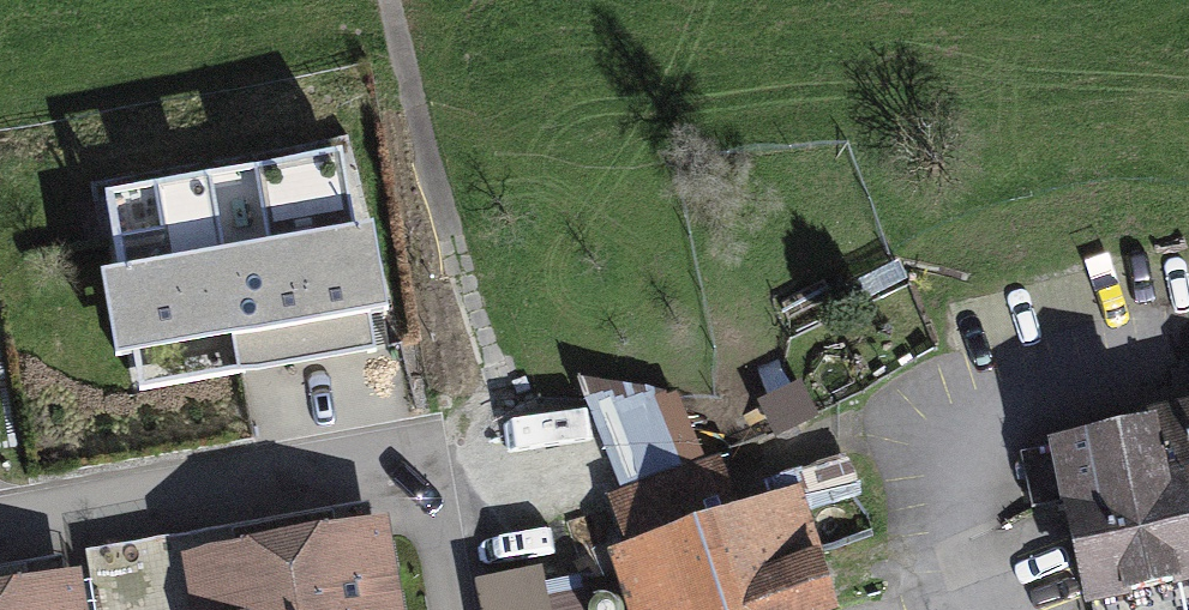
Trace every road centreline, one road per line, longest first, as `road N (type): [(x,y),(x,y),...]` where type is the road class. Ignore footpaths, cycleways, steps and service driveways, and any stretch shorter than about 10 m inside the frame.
road 1 (residential): [(455,609),(436,510),(412,471),(362,462),(0,521)]

